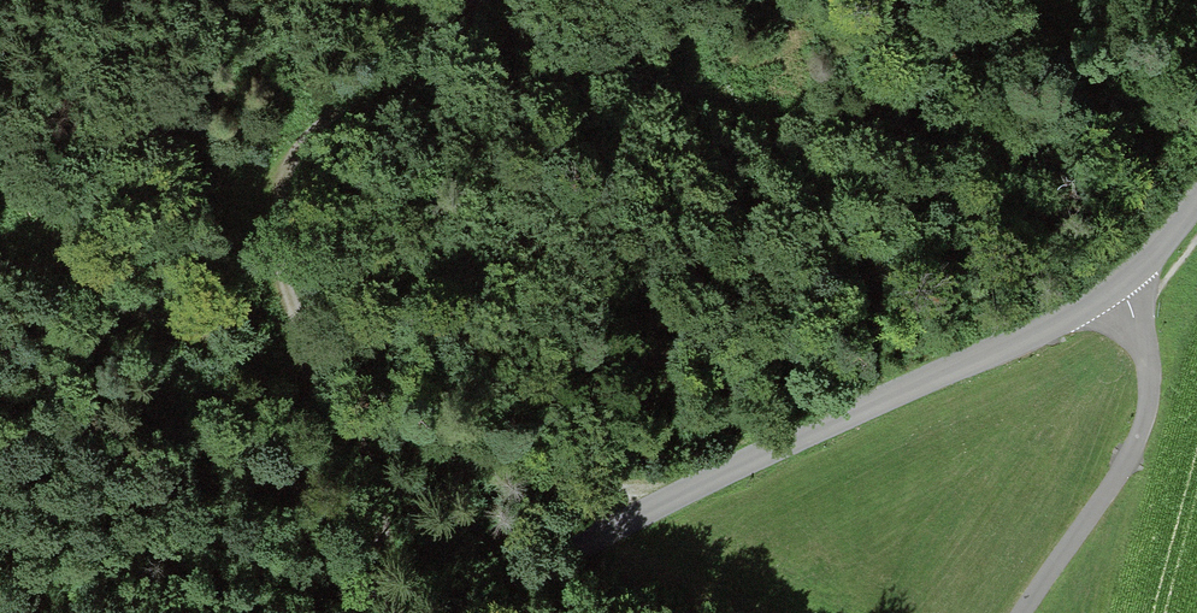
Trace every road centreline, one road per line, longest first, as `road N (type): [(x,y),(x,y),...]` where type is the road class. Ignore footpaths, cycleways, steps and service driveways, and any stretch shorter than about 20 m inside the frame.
road 1 (unclassified): [(1132,284),(1027,338),(654,498),(456,612)]
road 2 (track): [(360,612),(386,566),(376,487),(361,406),(295,327),(272,255),(285,170),(358,92),(485,0)]
road 3 (track): [(0,255),(361,406),(525,466),(654,498)]
road 4 (unclassified): [(1132,284),(1153,389),(1121,465),(1019,612)]
road 5 (track): [(285,170),(212,226),(113,265),(30,267)]

